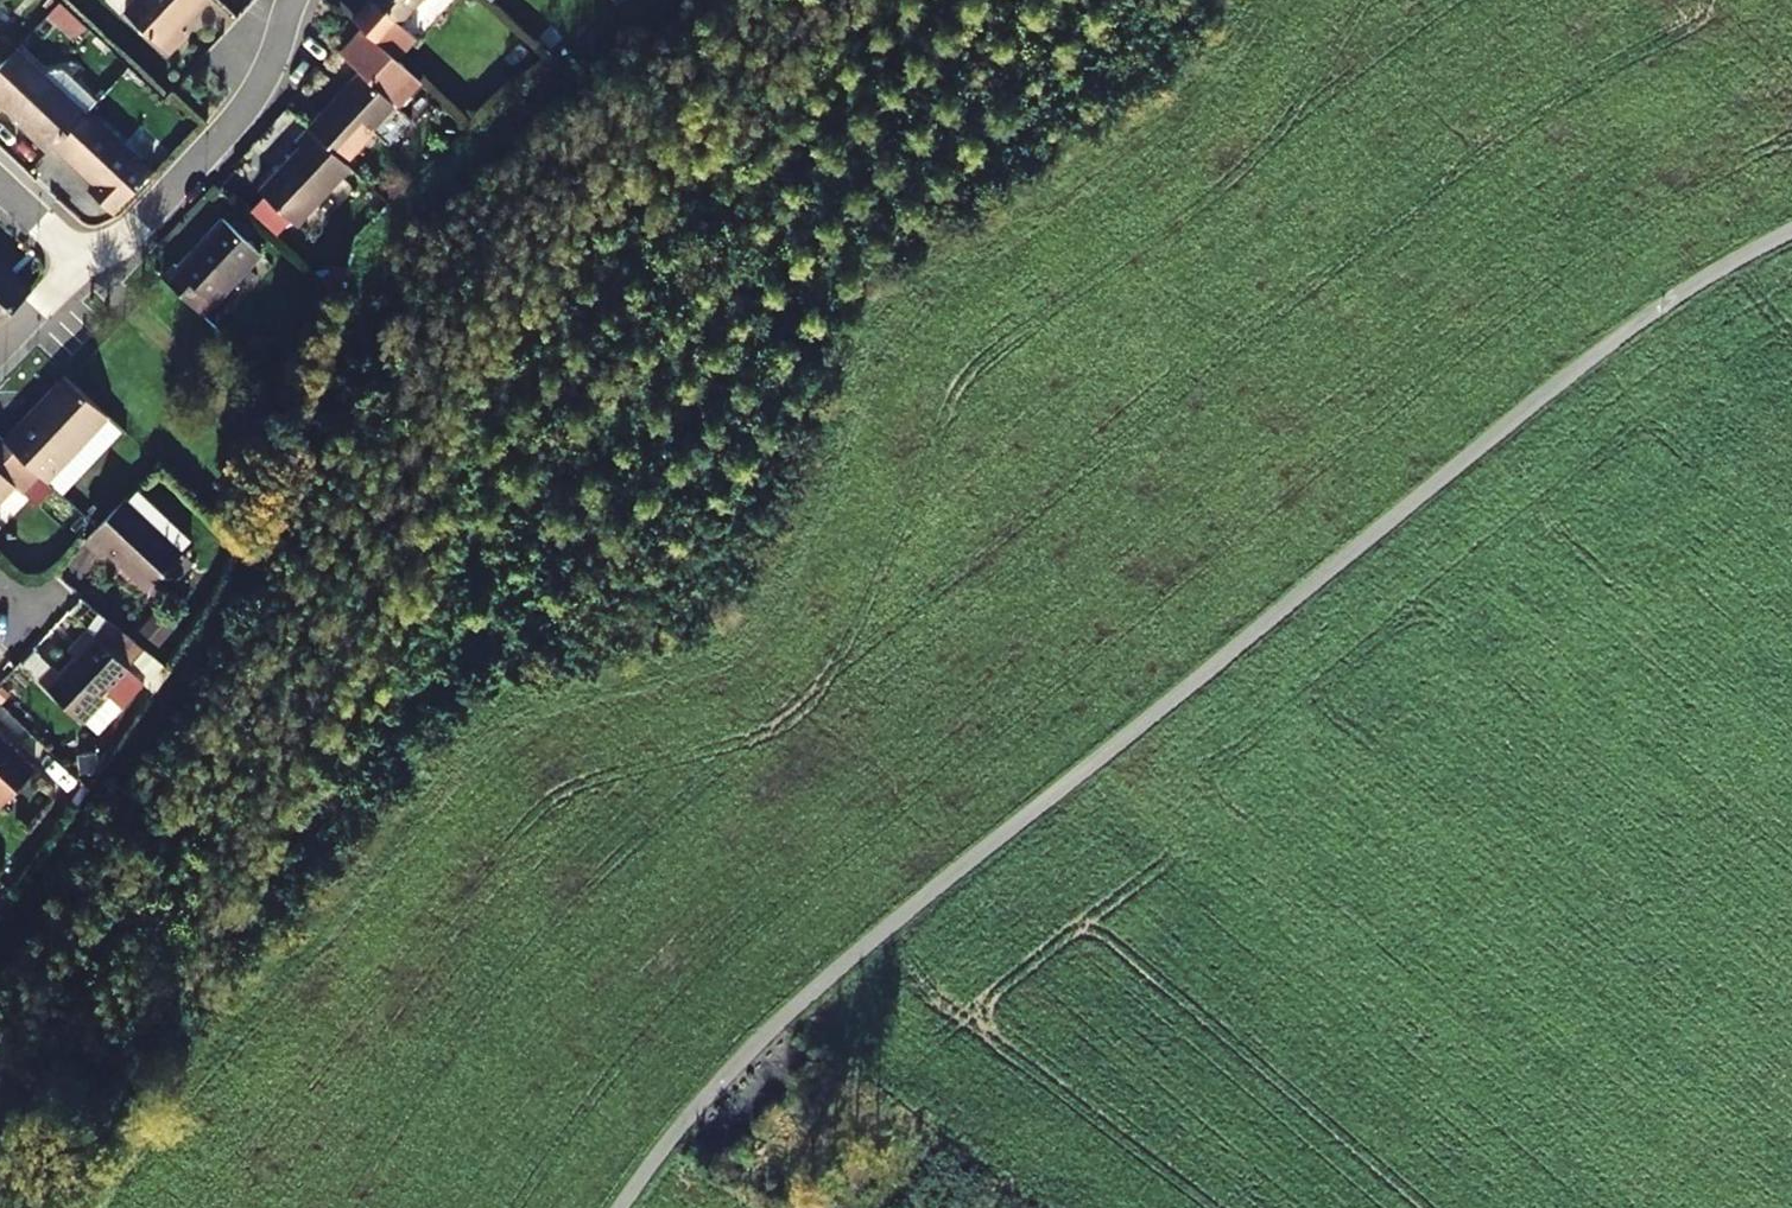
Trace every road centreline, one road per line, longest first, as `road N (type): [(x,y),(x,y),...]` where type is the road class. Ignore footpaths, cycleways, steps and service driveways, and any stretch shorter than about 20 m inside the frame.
road 1 (residential): [(628,1207),(681,1126),(844,963),(1645,321),(1791,233)]
road 2 (residential): [(291,0),(261,104),(143,226),(77,258)]

